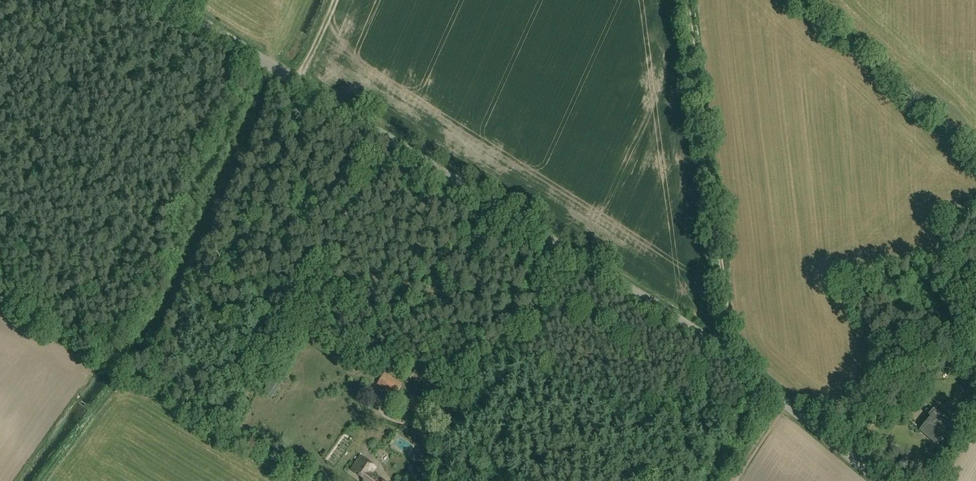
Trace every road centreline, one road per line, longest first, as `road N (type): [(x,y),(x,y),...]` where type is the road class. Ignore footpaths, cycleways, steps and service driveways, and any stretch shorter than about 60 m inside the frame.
road 1 (tertiary): [(566,241),(178,0)]
road 2 (unclassified): [(732,352),(689,0)]
road 3 (tertiary): [(891,480),(732,352)]
road 4 (tertiary): [(732,352),(566,241)]
road 5 (unclassified): [(452,403),(566,241)]

